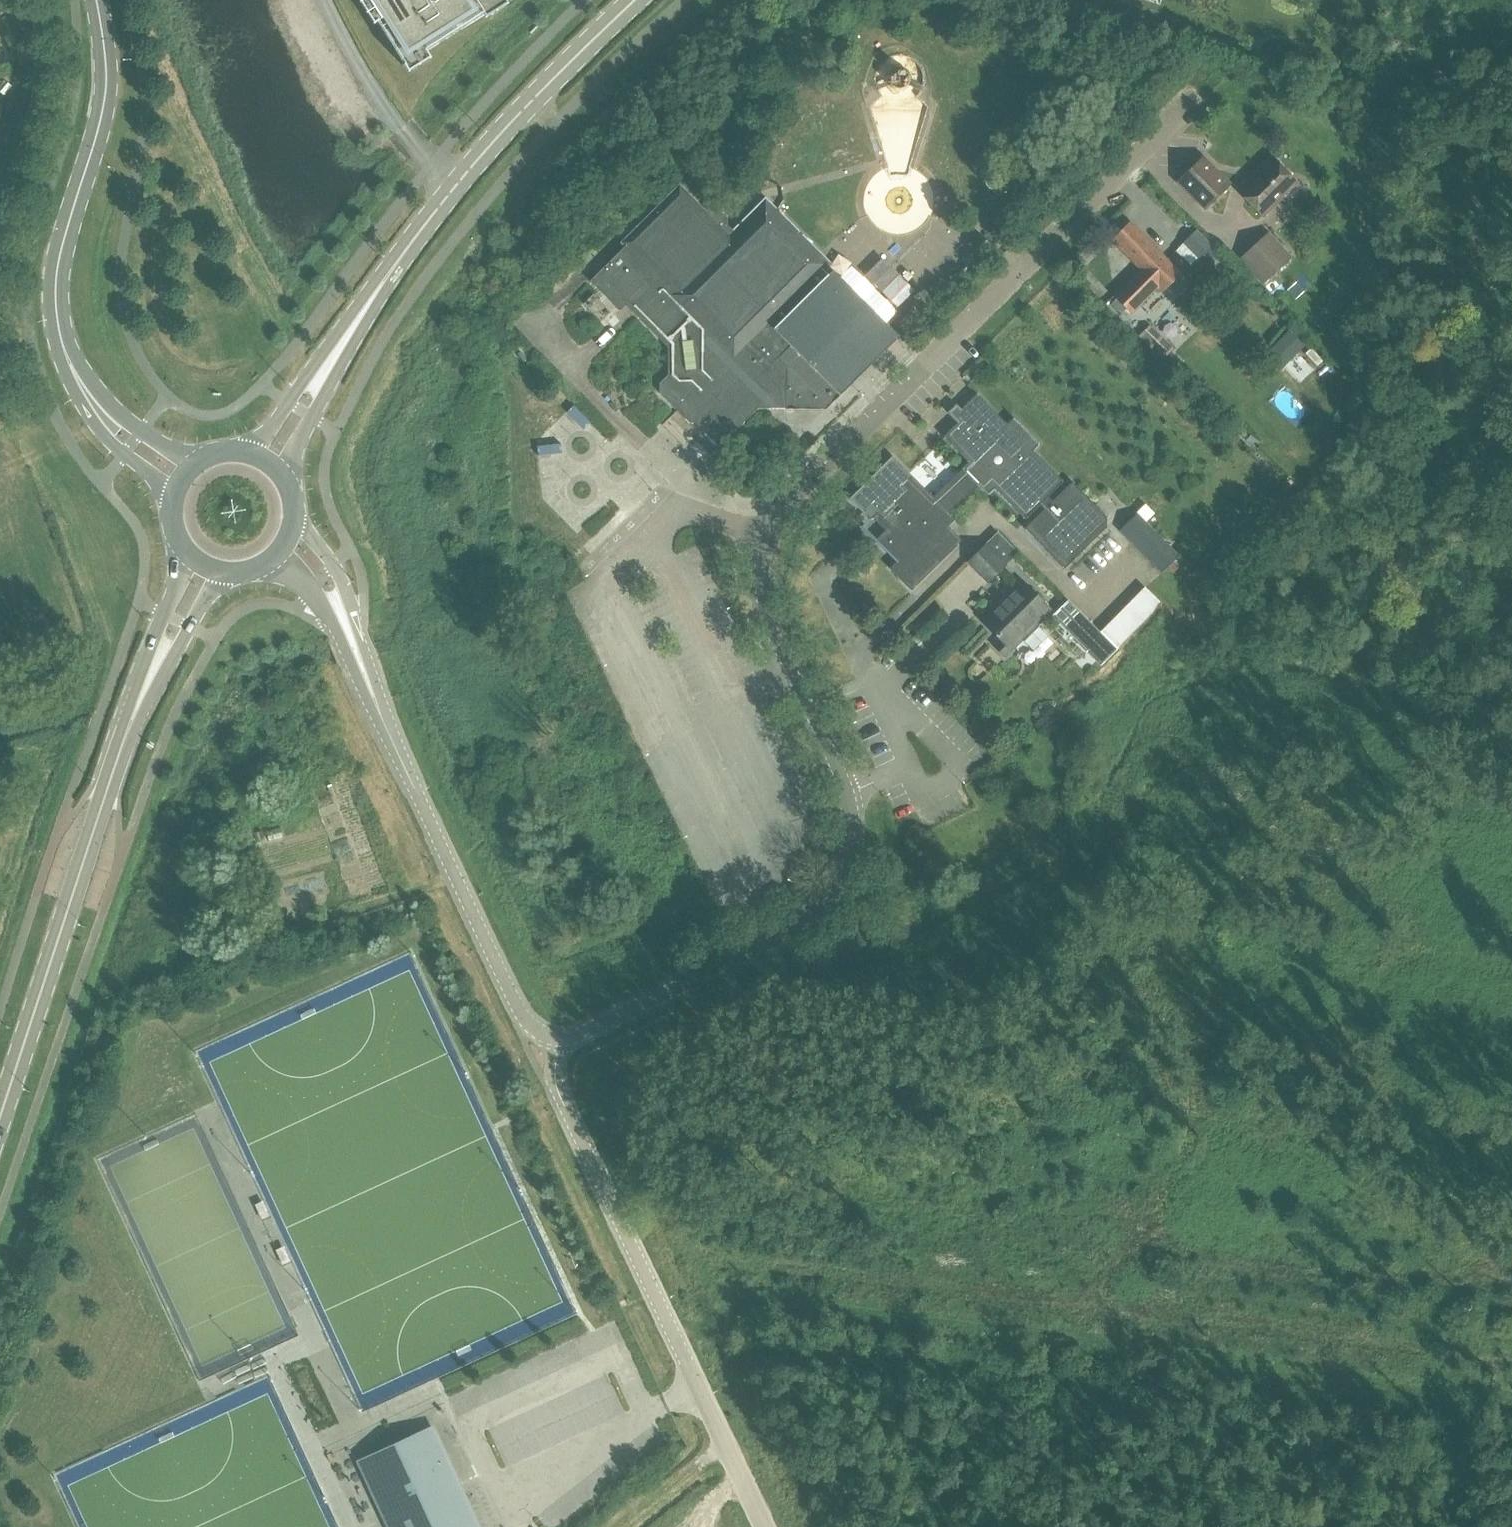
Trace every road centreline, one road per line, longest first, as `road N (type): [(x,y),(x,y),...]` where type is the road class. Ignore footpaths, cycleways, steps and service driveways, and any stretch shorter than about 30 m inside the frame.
road 1 (residential): [(559,1040),(586,1034),(793,930),(832,897),(846,858),(848,794),(766,614),(762,582),(775,534),(794,497),(1194,96)]
road 2 (unclassified): [(765,1526),(558,1089),(559,1040)]
road 3 (residential): [(559,1040),(523,1015),(376,703)]
road 4 (secondary): [(0,1129),(123,763)]
road 5 (tertiary): [(67,353),(58,264),(106,87),(96,0)]
road 6 (secondary): [(286,480),(365,324),(455,187)]
road 7 (secondary): [(455,187),(248,453)]
road 8 (secondary): [(455,187),(637,0)]
road 9 (secondary): [(123,763),(230,573)]
road 10 (secondary): [(190,557),(123,763)]
road 11 (residential): [(376,703),(336,565),(320,535),(294,524)]
road 12 (tertiary): [(67,353),(92,419),(173,497)]
road 13 (residential): [(276,557),(314,590),(376,703)]
road 14 (tertiary): [(201,460),(120,412),(67,353)]
road 15 (track): [(726,1445),(622,1526)]

